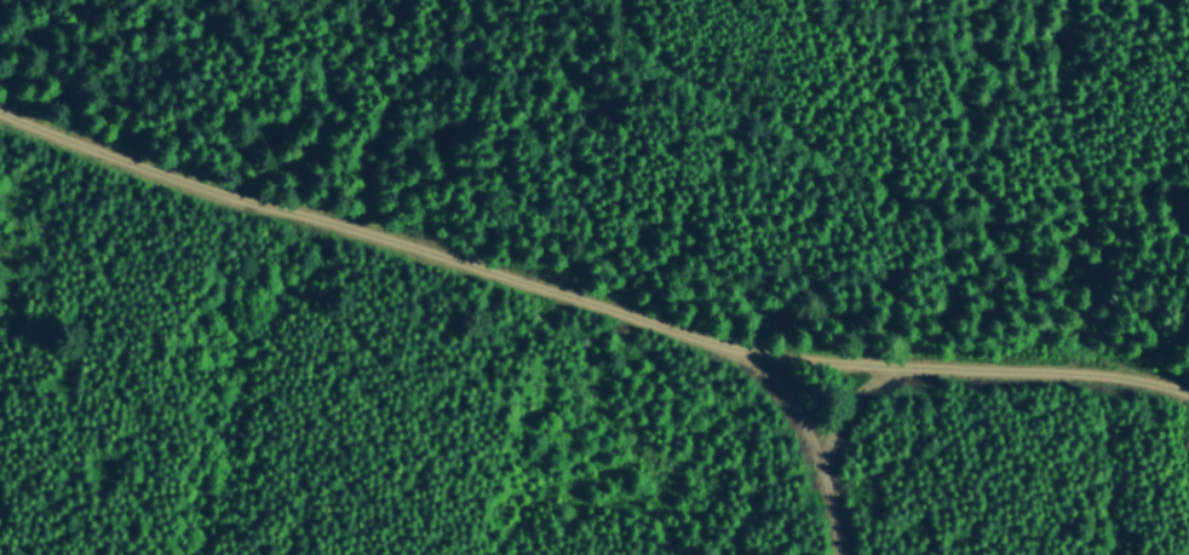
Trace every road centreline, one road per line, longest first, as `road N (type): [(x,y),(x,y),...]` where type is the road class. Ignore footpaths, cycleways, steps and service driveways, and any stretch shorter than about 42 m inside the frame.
road 1 (track): [(0,110),(185,181),(742,352),(895,368),(1130,374),(1188,384)]
road 2 (track): [(915,200),(707,89),(638,30),(638,0)]
road 3 (track): [(835,554),(821,459),(791,394),(742,352)]
road 4 (track): [(895,368),(851,397),(821,459)]

